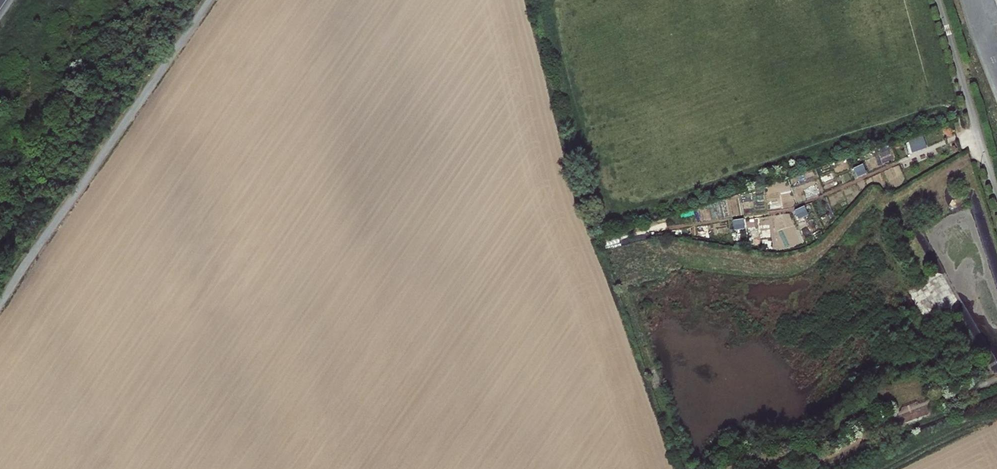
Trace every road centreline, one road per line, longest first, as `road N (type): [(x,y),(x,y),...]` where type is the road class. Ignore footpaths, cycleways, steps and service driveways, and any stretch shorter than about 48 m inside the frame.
road 1 (residential): [(996,199),(939,0)]

